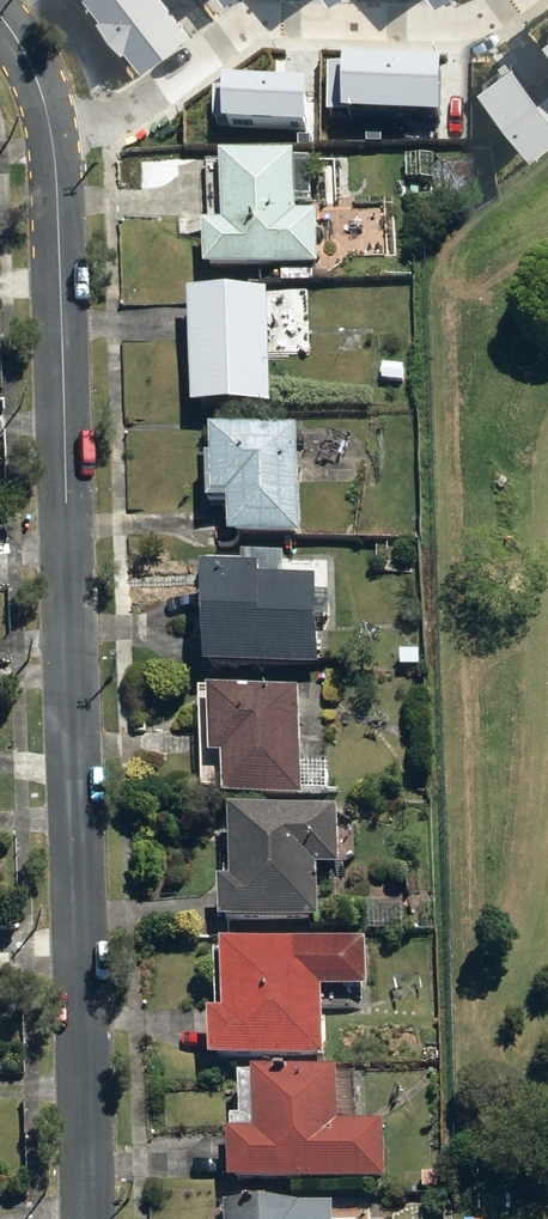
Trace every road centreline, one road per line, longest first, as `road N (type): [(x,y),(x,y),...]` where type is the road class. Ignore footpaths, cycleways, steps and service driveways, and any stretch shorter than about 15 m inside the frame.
road 1 (residential): [(46,120),(56,183),(88,1218)]
road 2 (residential): [(511,0),(484,20),(269,17),(170,85),(46,120)]

